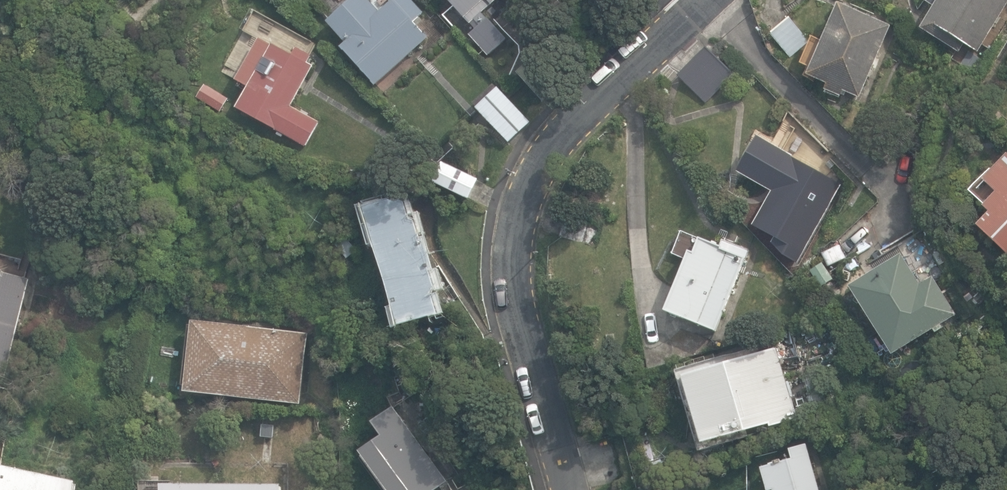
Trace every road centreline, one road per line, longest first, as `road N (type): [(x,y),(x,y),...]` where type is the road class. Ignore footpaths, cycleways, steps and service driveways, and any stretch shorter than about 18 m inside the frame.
road 1 (residential): [(570,489),(517,280),(522,222),(557,144),(709,0)]

